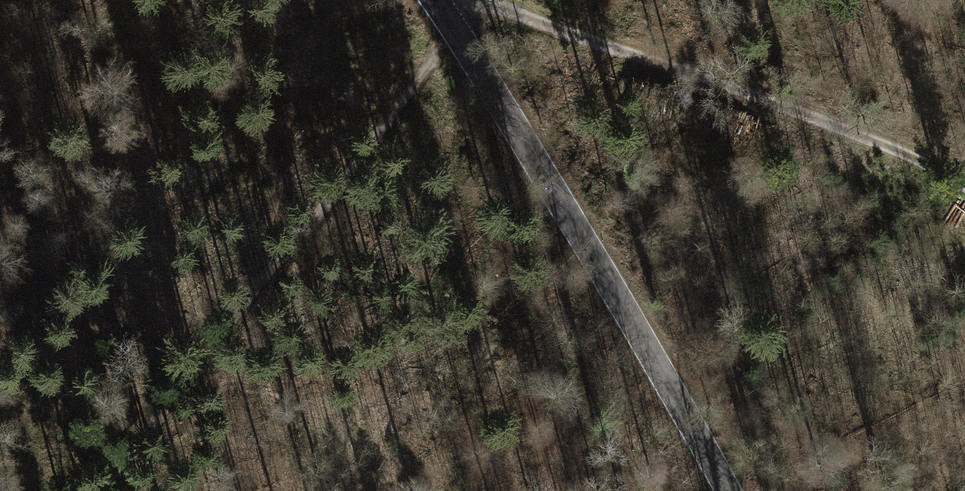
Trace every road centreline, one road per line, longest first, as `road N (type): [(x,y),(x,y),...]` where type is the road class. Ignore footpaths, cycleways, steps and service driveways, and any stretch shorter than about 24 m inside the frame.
road 1 (track): [(105,490),(458,37)]
road 2 (tertiary): [(725,490),(527,144),(434,0)]
road 3 (track): [(964,172),(887,131),(754,84),(481,0)]

